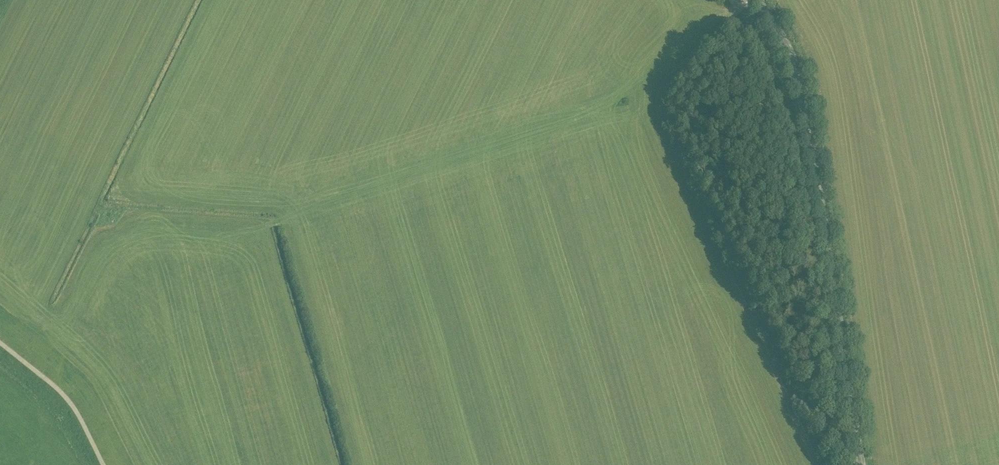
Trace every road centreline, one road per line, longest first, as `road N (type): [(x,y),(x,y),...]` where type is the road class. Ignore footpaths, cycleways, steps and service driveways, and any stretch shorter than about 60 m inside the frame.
road 1 (tertiary): [(862,464),(805,87),(759,0)]

